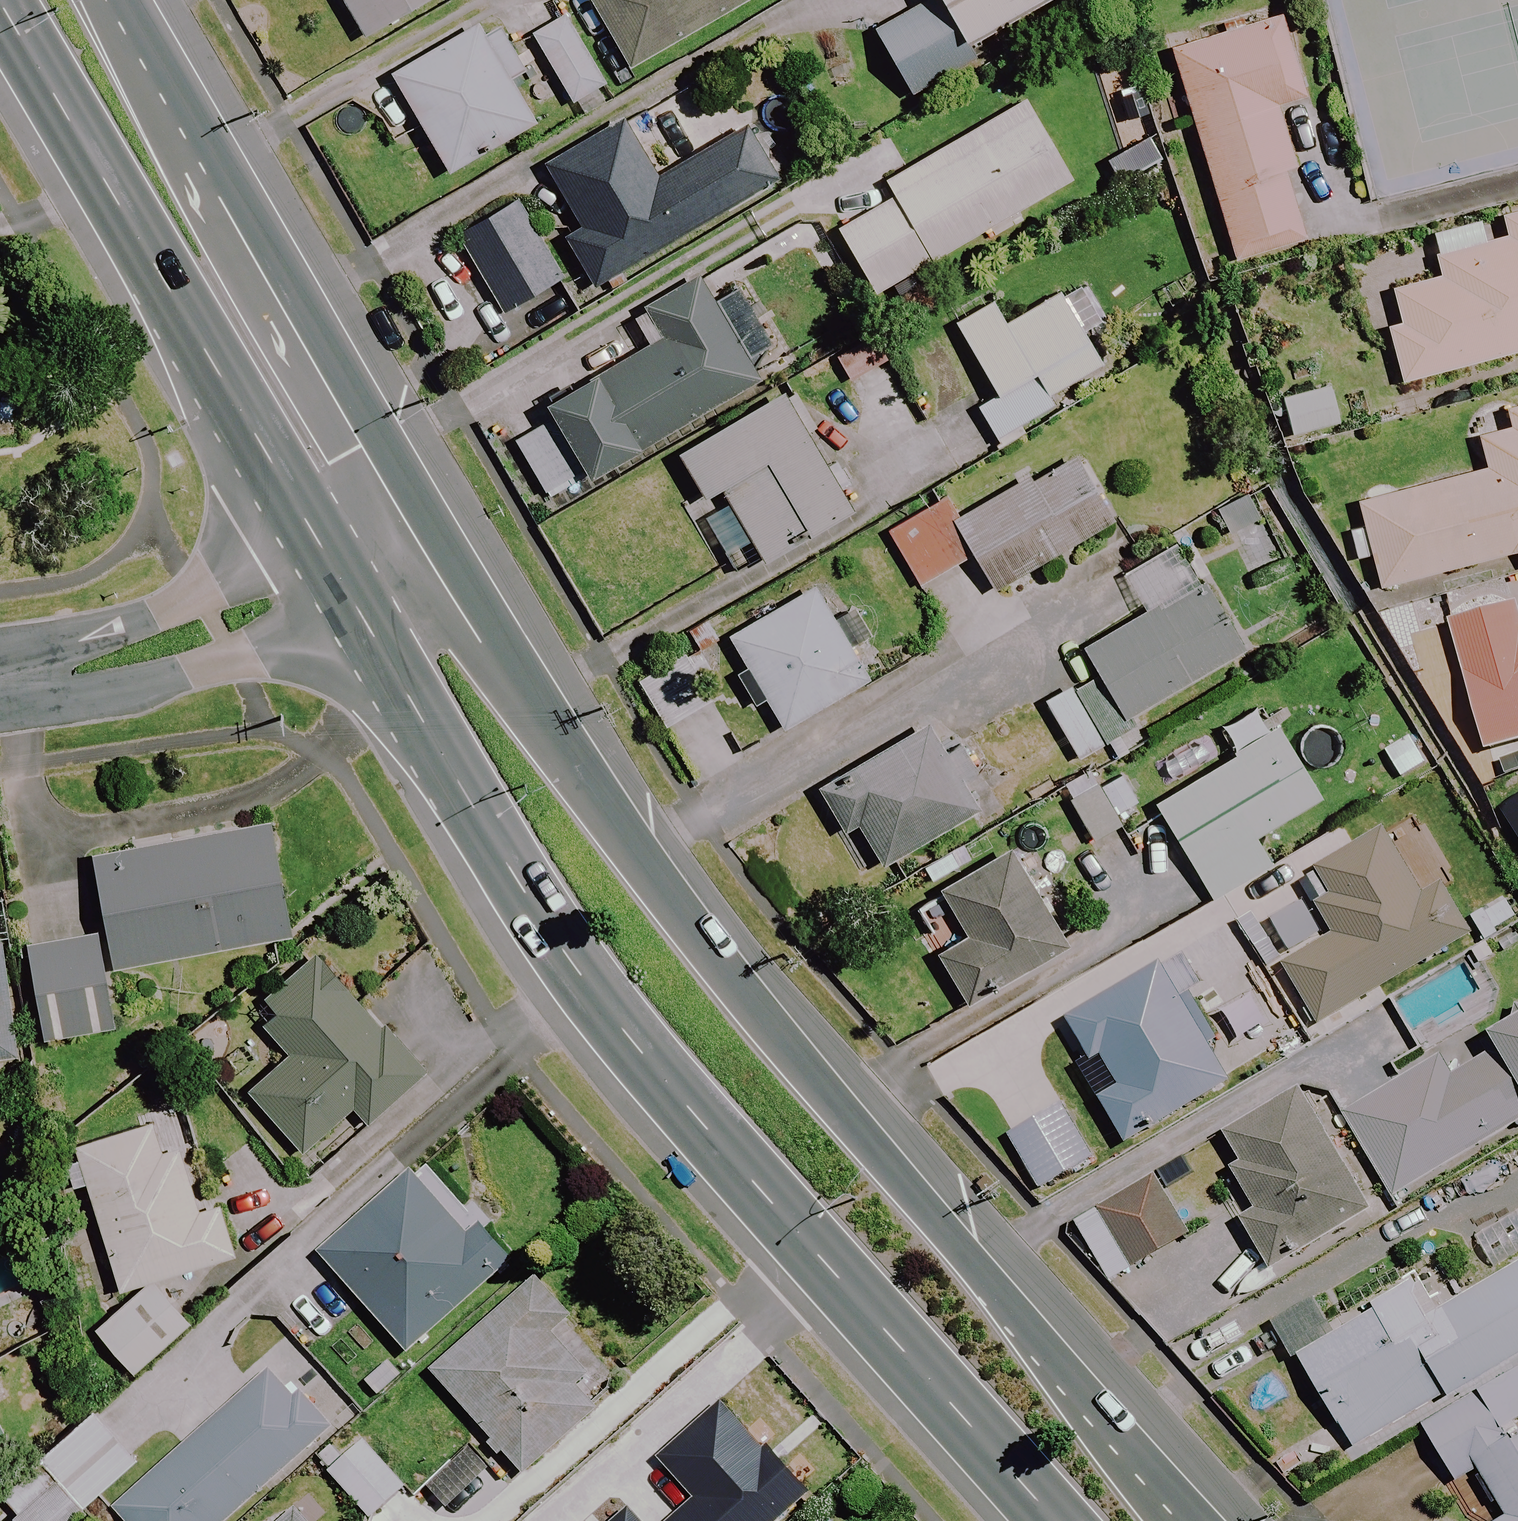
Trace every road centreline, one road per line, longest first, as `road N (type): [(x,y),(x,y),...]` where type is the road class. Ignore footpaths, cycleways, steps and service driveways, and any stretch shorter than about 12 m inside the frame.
road 1 (trunk): [(433,541),(592,789),(741,988),(1187,1520)]
road 2 (trunk): [(1058,1520),(642,1052),(479,814),(345,585)]
road 3 (trunk): [(345,585),(2,0)]
road 4 (trunk): [(118,0),(433,541)]
road 5 (residential): [(0,679),(197,646),(345,585)]

